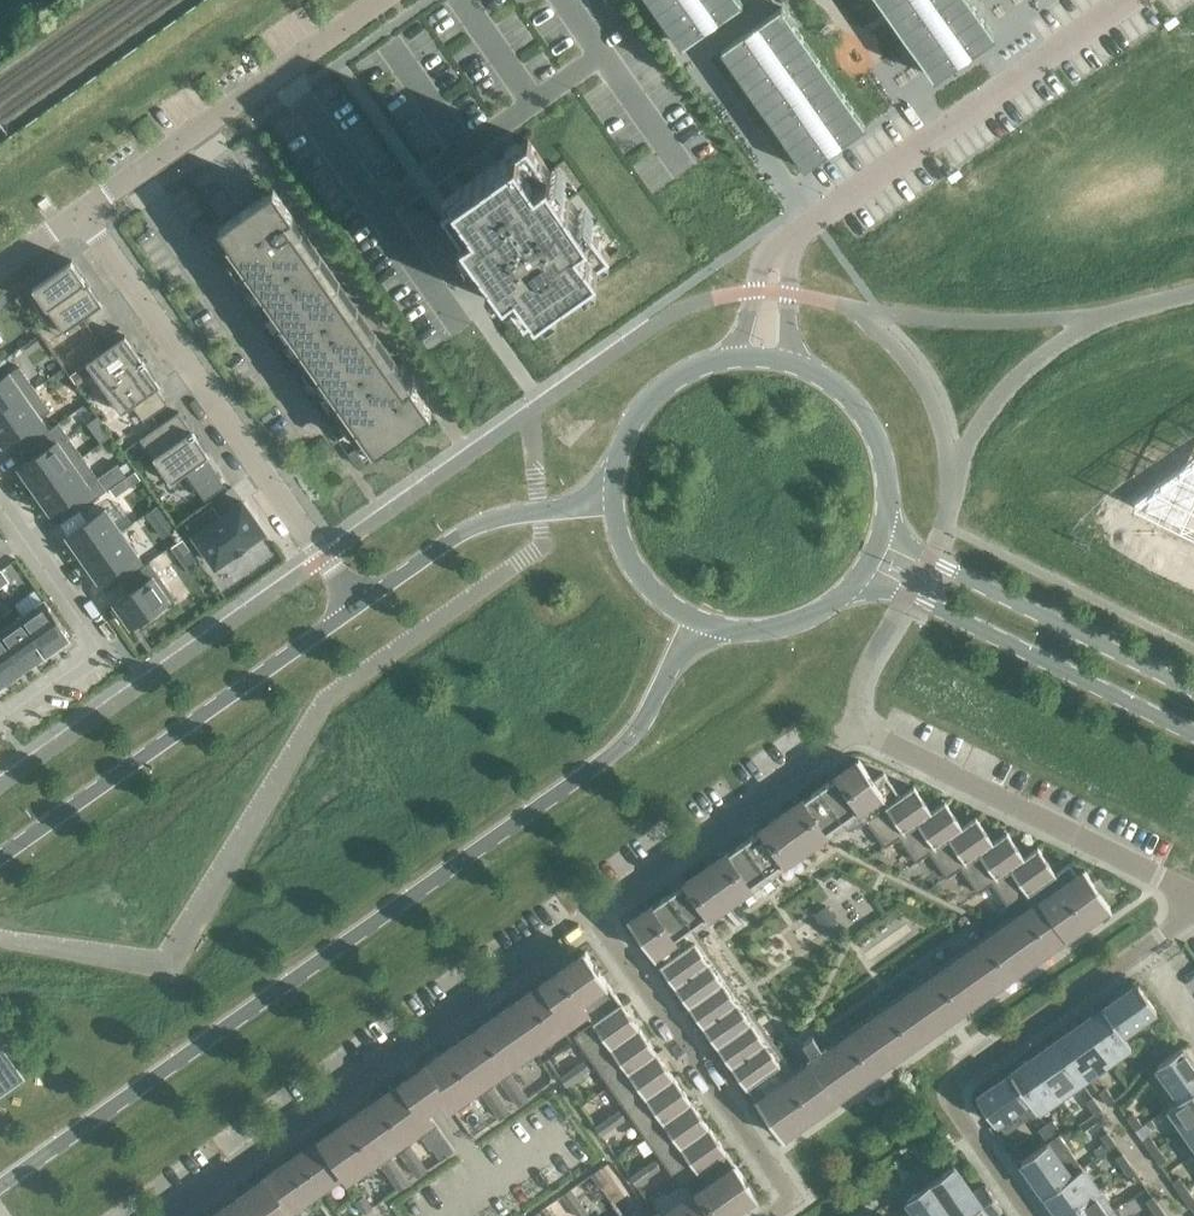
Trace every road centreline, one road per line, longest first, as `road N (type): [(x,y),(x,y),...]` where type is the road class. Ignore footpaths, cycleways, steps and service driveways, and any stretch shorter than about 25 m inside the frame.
road 1 (residential): [(1193,896),(856,735),(829,746),(169,1215)]
road 2 (secondary): [(0,1186),(586,779),(644,724),(678,658),(705,626)]
road 3 (residential): [(82,215),(353,608)]
road 4 (residential): [(1032,1215),(950,1096),(960,1077),(1160,936),(1193,903)]
road 5 (secondary): [(353,608),(0,857)]
road 6 (residential): [(1126,0),(804,226)]
road 7 (residential): [(82,215),(384,0)]
road 8 (secondary): [(858,584),(910,598),(1193,736)]
road 9 (secondary): [(1193,692),(928,560),(886,529)]
road 10 (residential): [(0,507),(102,652),(0,721)]
road 11 (secondary): [(613,496),(460,533),(353,608)]
road 12 (secondary): [(886,529),(890,488),(882,448),(863,412),(834,383),(797,364)]
road 13 (secondary): [(728,359),(691,371),(634,422),(613,496)]
road 14 (secondary): [(613,496),(620,538),(639,575),(668,606),(705,626)]
road 15 (secondary): [(705,626),(772,632),(833,607),(858,584)]
road 16 (residential): [(804,226),(769,256),(728,359)]
road 17 (residential): [(797,364),(787,316),(804,226)]

